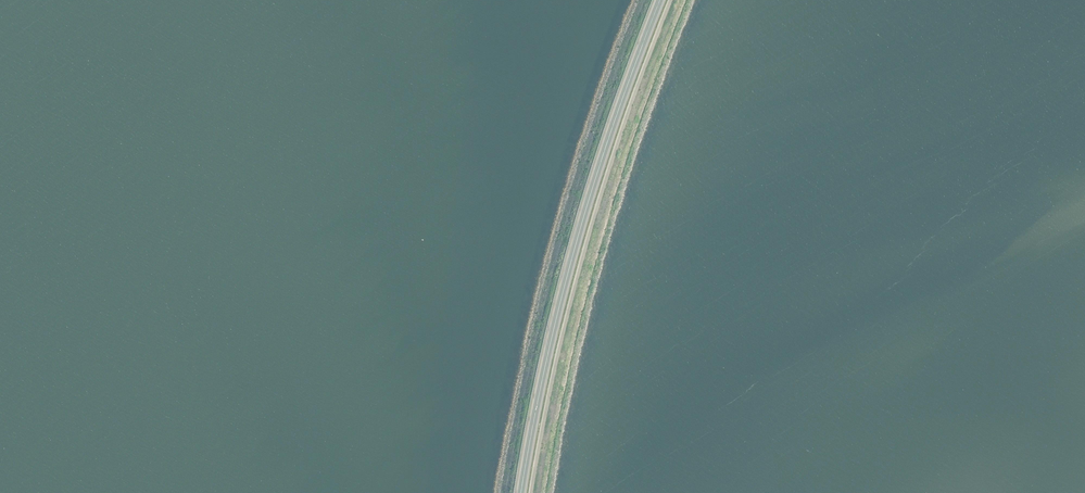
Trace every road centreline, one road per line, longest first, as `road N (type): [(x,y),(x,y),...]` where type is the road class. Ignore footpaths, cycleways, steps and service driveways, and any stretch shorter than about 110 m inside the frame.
road 1 (trunk): [(525,492),(579,248),(664,0)]

